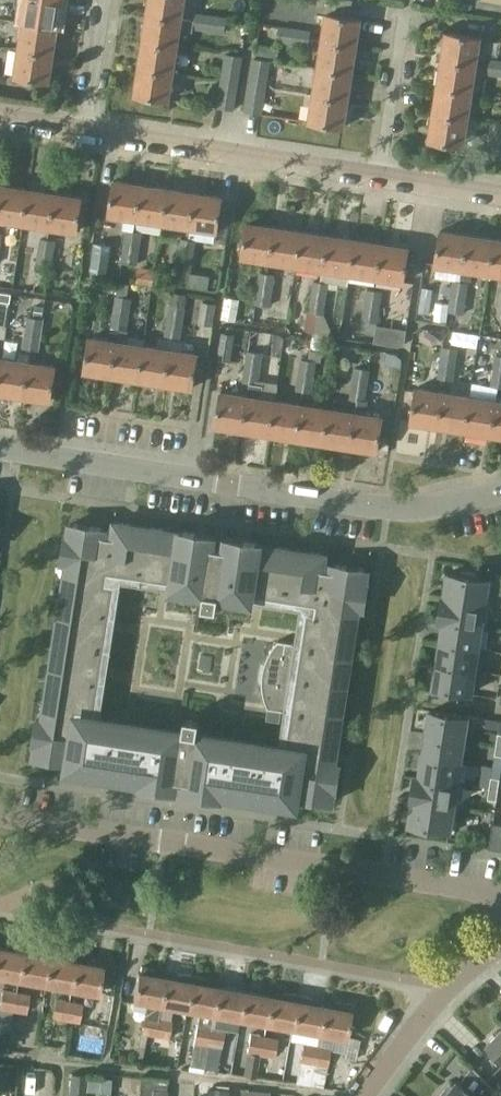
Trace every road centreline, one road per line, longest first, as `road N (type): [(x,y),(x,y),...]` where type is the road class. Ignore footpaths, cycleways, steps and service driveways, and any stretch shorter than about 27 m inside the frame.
road 1 (residential): [(500,896),(0,816)]
road 2 (residential): [(500,492),(389,509),(0,449)]
road 3 (residential): [(450,987),(90,922),(62,892),(29,890),(0,906)]
road 4 (residential): [(380,178),(88,132)]
road 5 (residential): [(380,178),(404,0)]
road 6 (residential): [(365,1095),(450,987)]
road 7 (residential): [(88,132),(107,0)]
road 8 (residential): [(500,197),(380,178)]

